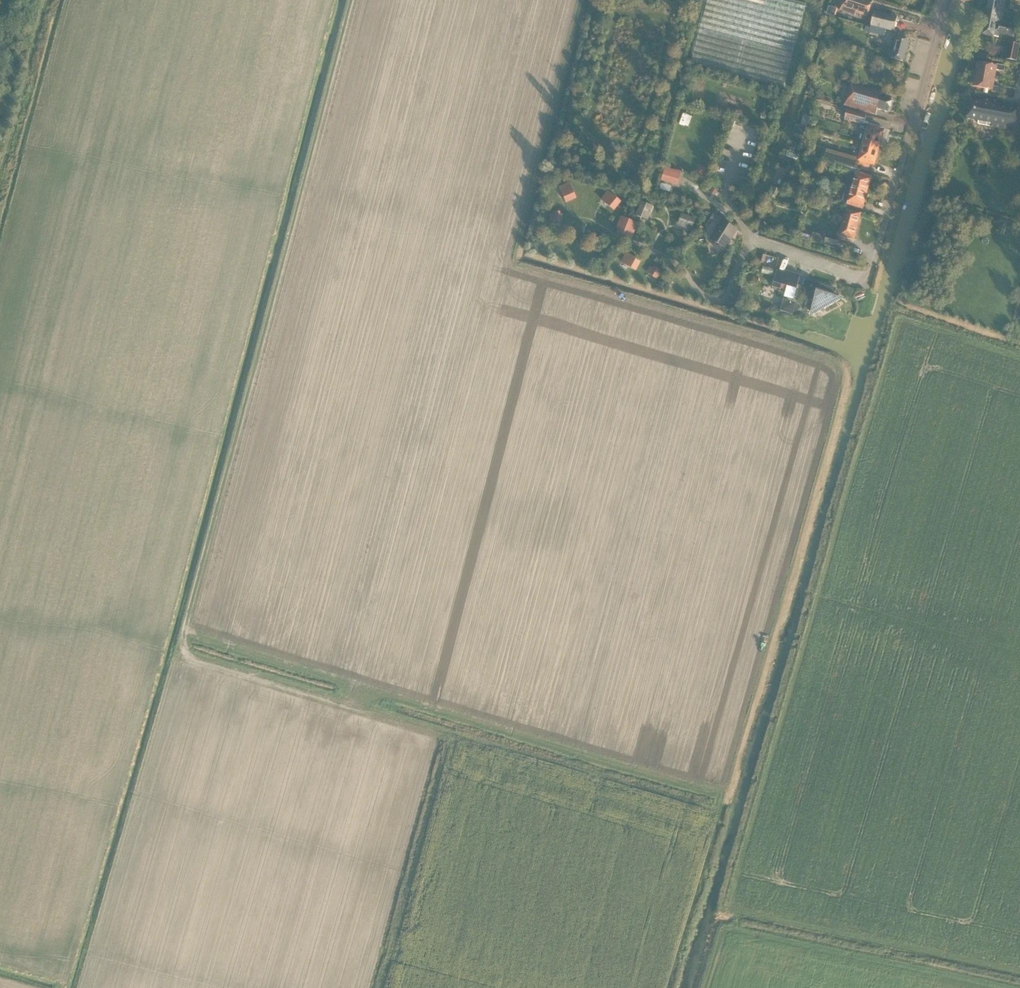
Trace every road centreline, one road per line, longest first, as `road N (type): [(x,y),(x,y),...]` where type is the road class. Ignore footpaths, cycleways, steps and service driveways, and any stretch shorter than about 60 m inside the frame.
road 1 (unclassified): [(873,266),(947,0)]

